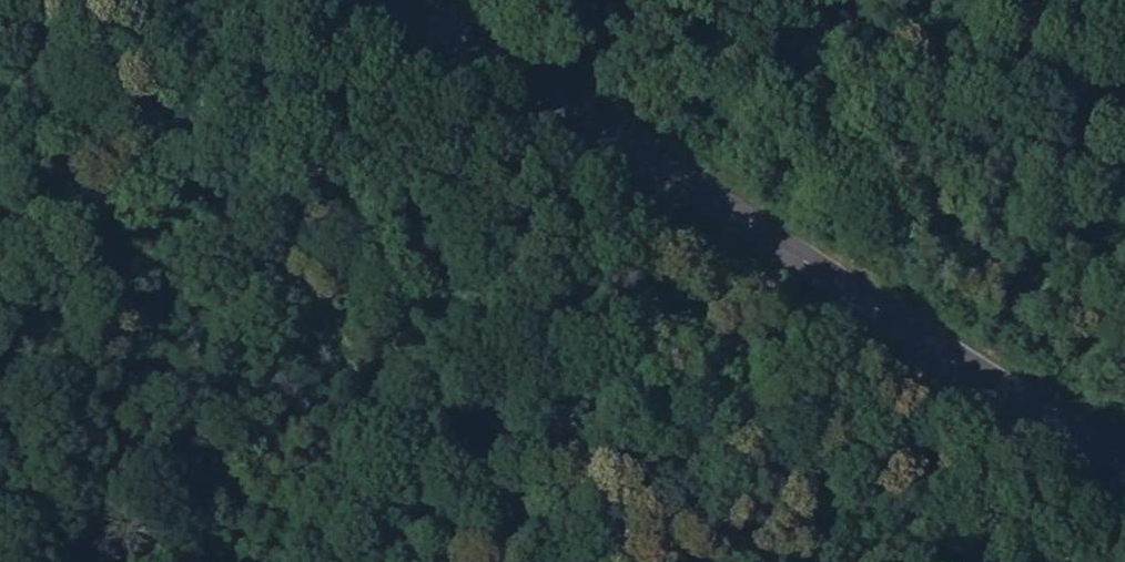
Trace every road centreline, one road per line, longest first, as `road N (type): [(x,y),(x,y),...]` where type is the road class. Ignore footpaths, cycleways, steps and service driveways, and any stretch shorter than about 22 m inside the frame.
road 1 (tertiary): [(1124,470),(400,0)]

